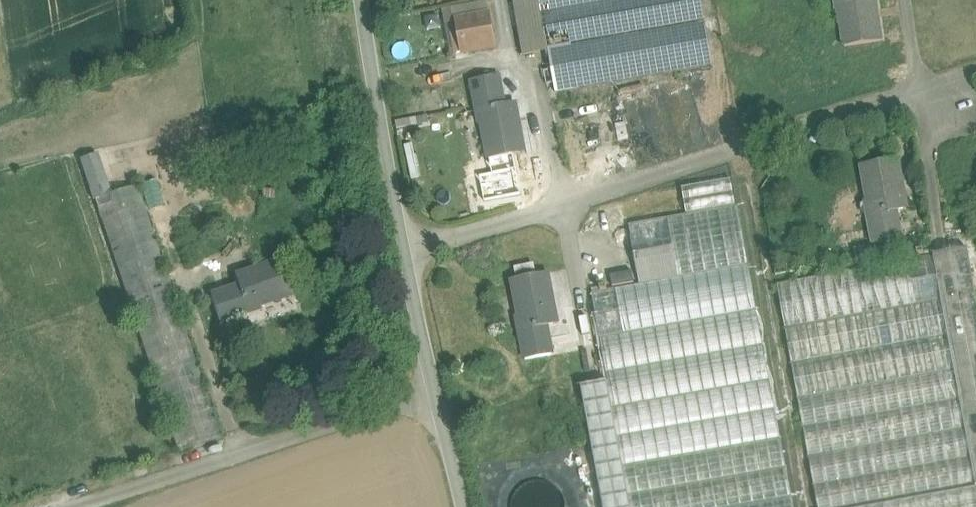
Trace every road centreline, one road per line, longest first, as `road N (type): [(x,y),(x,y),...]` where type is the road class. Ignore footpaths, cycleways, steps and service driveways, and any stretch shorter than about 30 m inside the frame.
road 1 (residential): [(948,115),(915,94),(405,253)]
road 2 (tertiary): [(461,506),(405,253)]
road 3 (tertiary): [(405,253),(363,0)]

